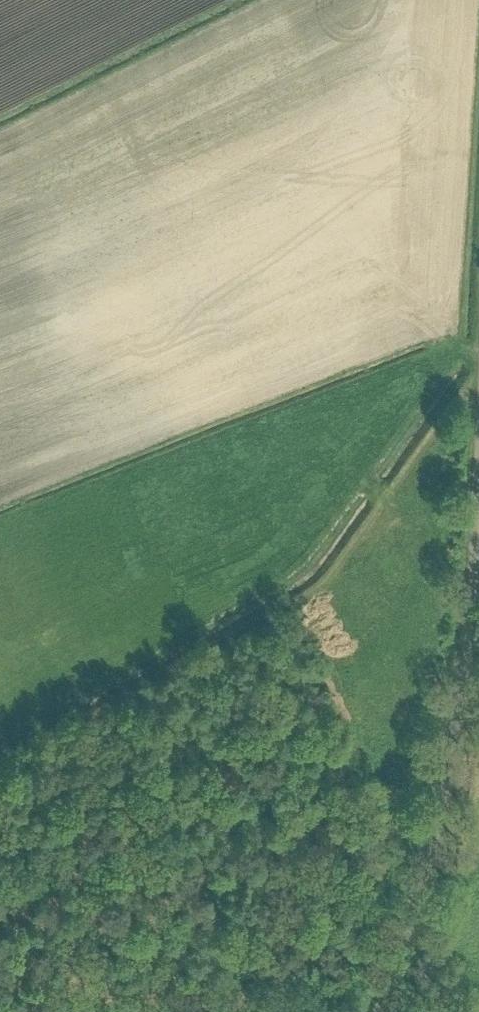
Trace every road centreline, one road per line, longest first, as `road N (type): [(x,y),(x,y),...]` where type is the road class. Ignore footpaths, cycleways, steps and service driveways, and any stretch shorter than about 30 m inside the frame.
road 1 (unclassified): [(384,1011),(437,808),(478,432)]

